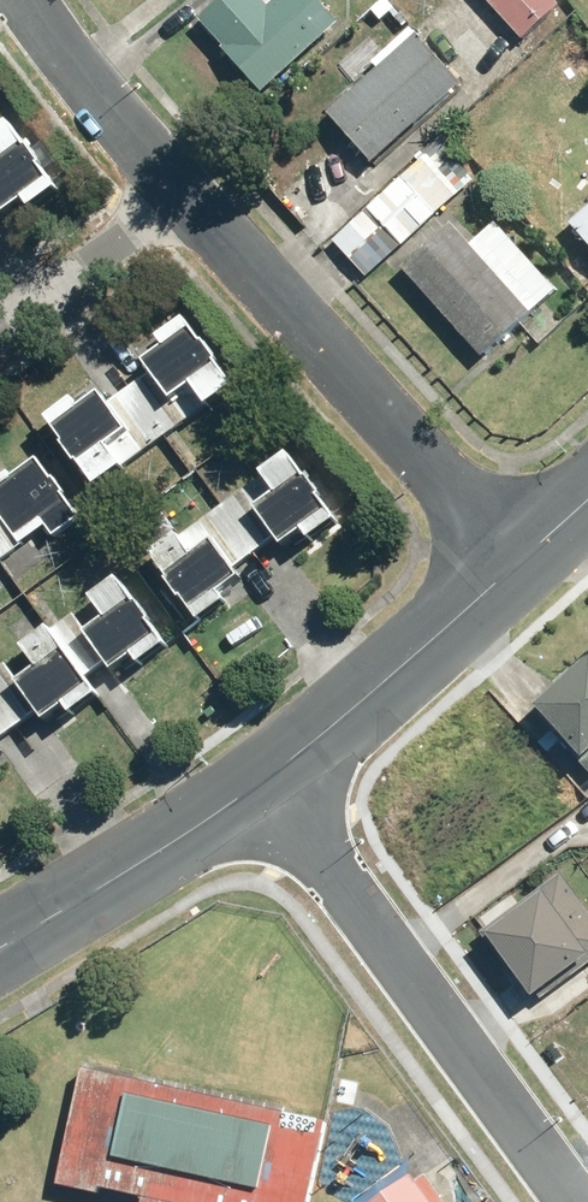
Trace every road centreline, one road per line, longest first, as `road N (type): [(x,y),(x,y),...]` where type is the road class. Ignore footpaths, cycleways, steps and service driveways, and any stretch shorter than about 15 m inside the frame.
road 1 (residential): [(577,1201),(262,785)]
road 2 (residential): [(173,186),(513,563)]
road 3 (tertiary): [(513,563),(262,785)]
road 4 (tertiary): [(262,785),(0,949)]
road 5 (residential): [(29,0),(173,186)]
road 6 (residential): [(0,314),(173,186)]

